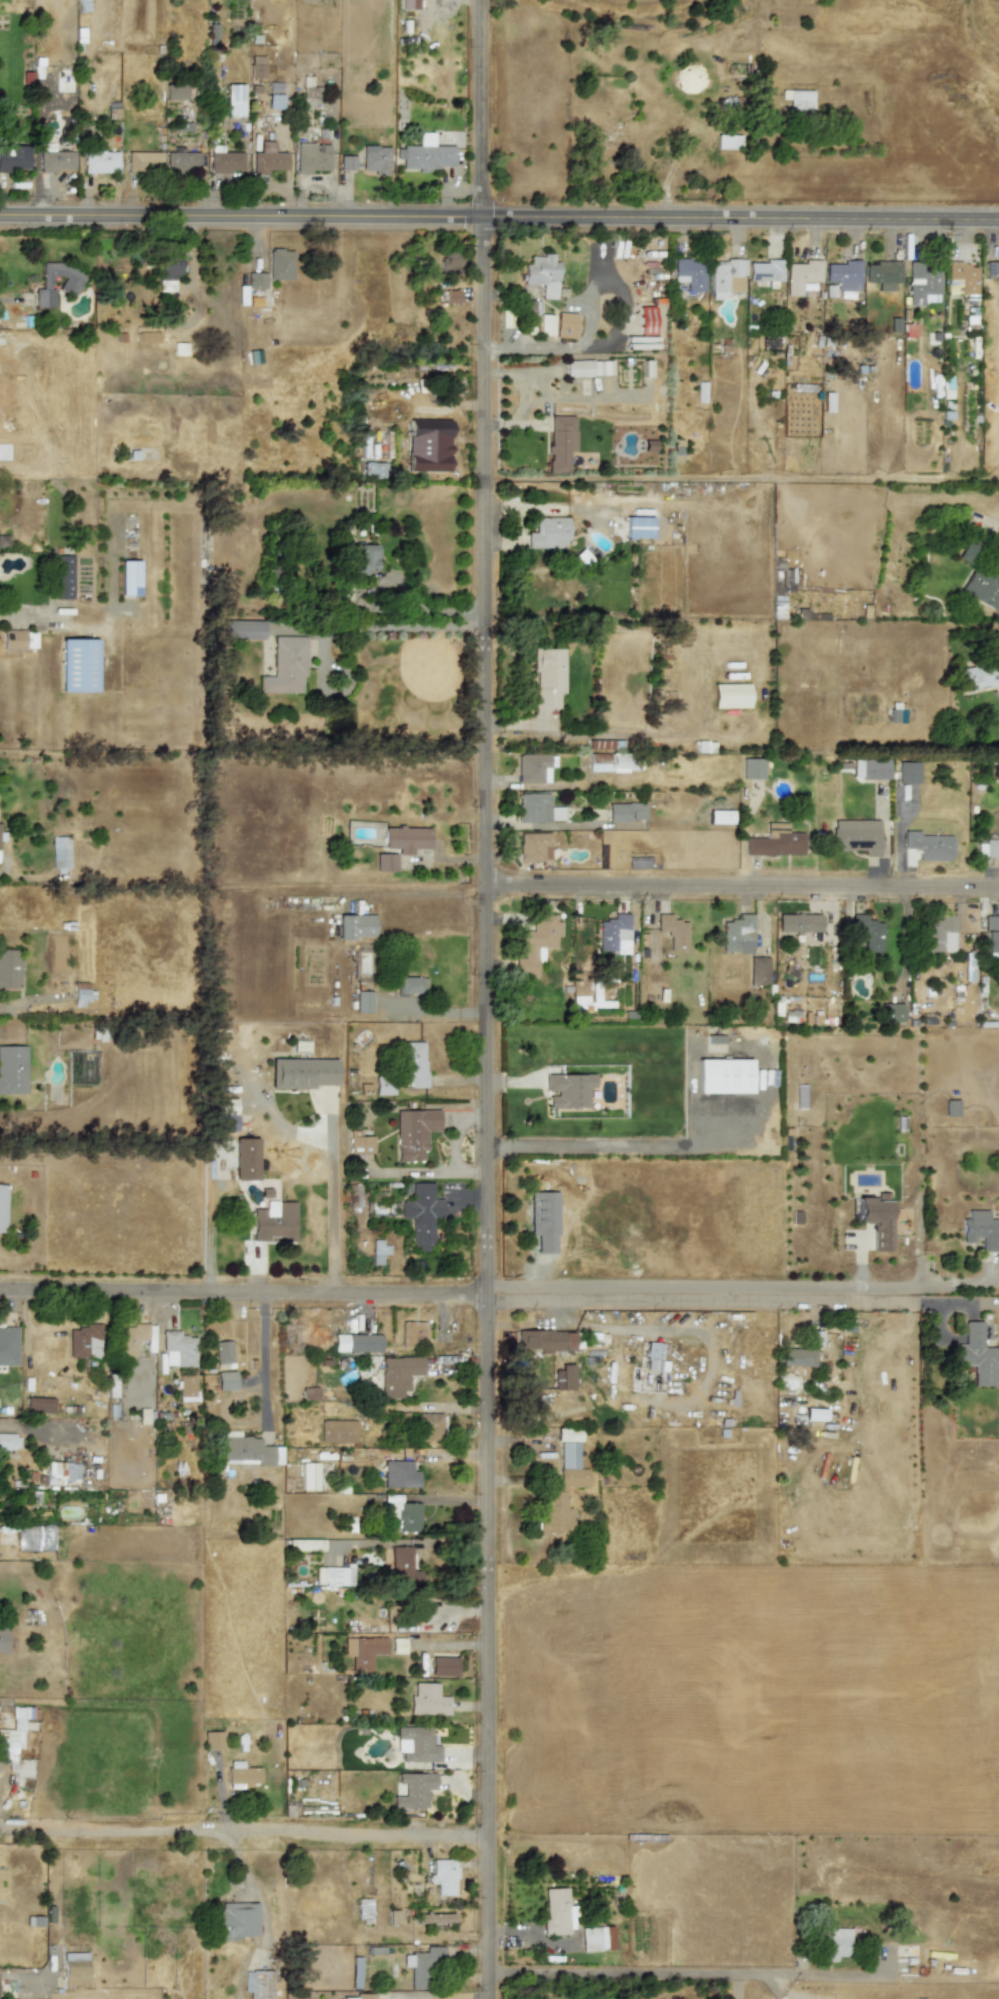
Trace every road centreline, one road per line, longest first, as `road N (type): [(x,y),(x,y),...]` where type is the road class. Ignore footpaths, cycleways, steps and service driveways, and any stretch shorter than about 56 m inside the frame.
road 1 (residential): [(496,1998),(485,0)]
road 2 (secondary): [(0,219),(998,224)]
road 3 (residential): [(0,1297),(912,1302)]
road 4 (residential): [(485,887),(998,889)]
road 5 (residential): [(0,1840),(495,1845)]

